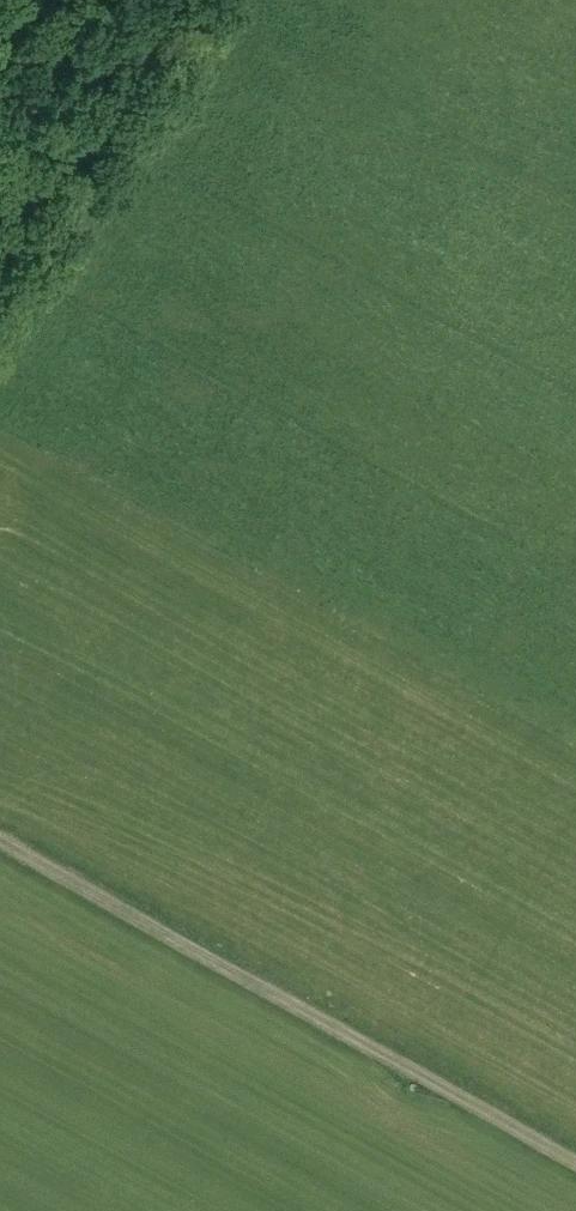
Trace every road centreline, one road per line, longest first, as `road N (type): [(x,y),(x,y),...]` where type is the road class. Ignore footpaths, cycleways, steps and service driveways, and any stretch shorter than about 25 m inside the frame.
road 1 (track): [(0,832),(575,1151)]

